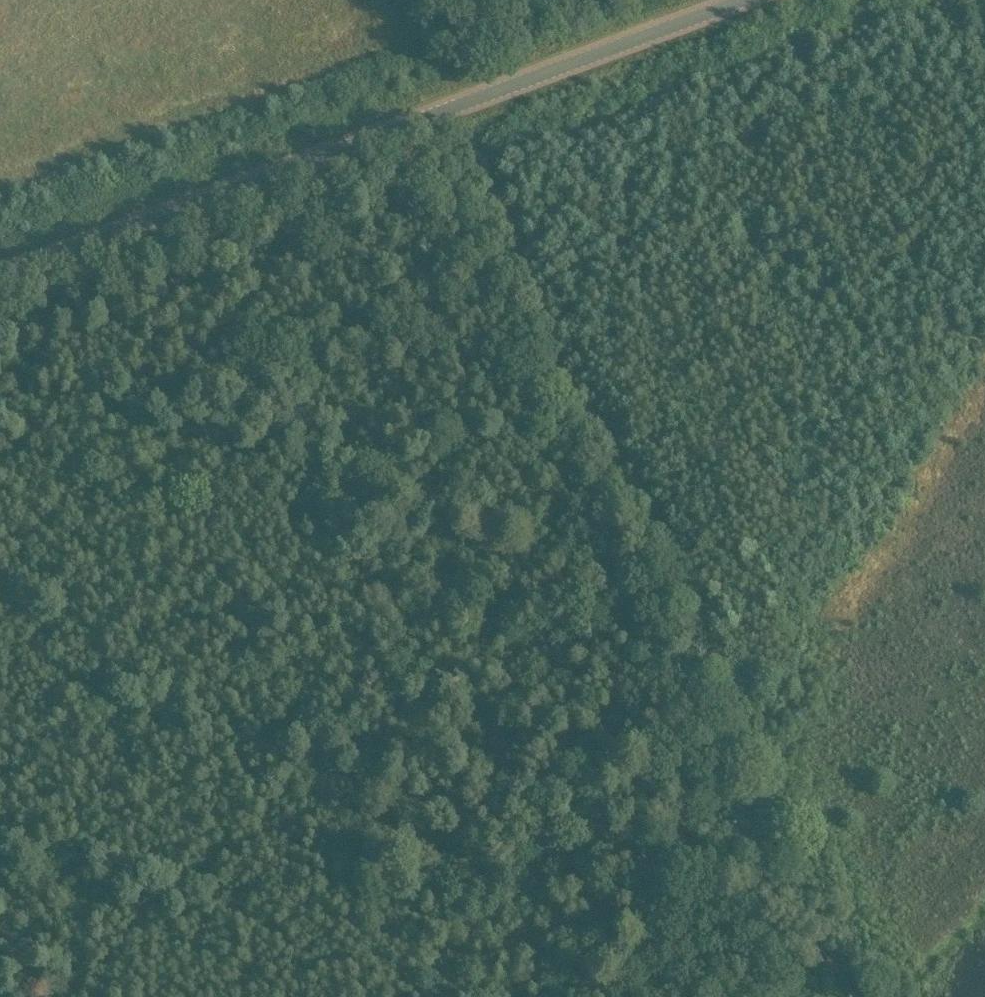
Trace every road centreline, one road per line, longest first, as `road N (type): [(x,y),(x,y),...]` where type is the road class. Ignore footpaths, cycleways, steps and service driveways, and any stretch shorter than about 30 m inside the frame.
road 1 (unclassified): [(0,276),(746,0)]

